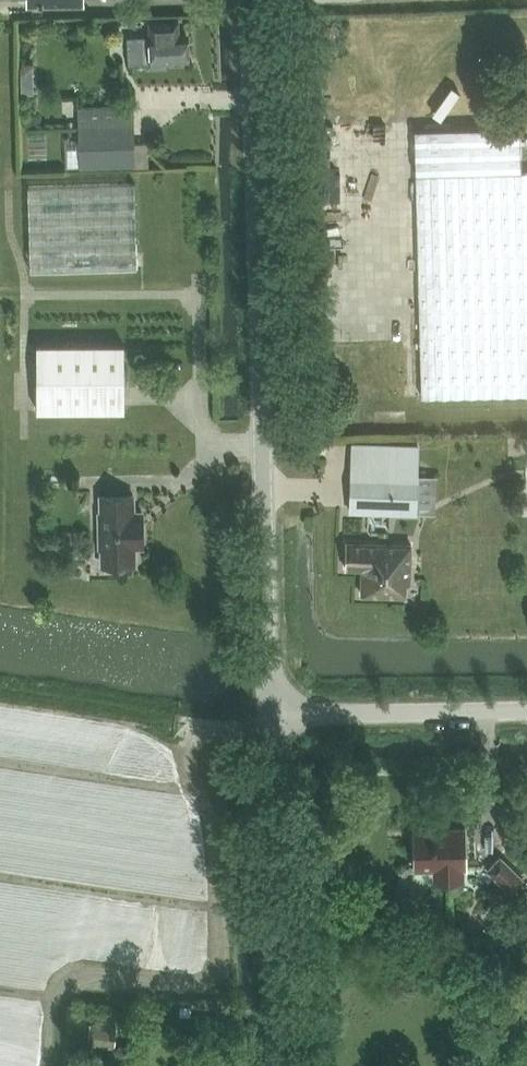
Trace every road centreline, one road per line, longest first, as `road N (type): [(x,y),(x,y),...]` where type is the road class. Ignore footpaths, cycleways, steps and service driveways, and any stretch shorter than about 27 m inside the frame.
road 1 (unclassified): [(271,716),(251,0)]
road 2 (unclassified): [(280,1065),(271,716)]
road 3 (track): [(271,716),(196,727),(0,694)]
road 4 (unclassified): [(271,716),(526,712)]

